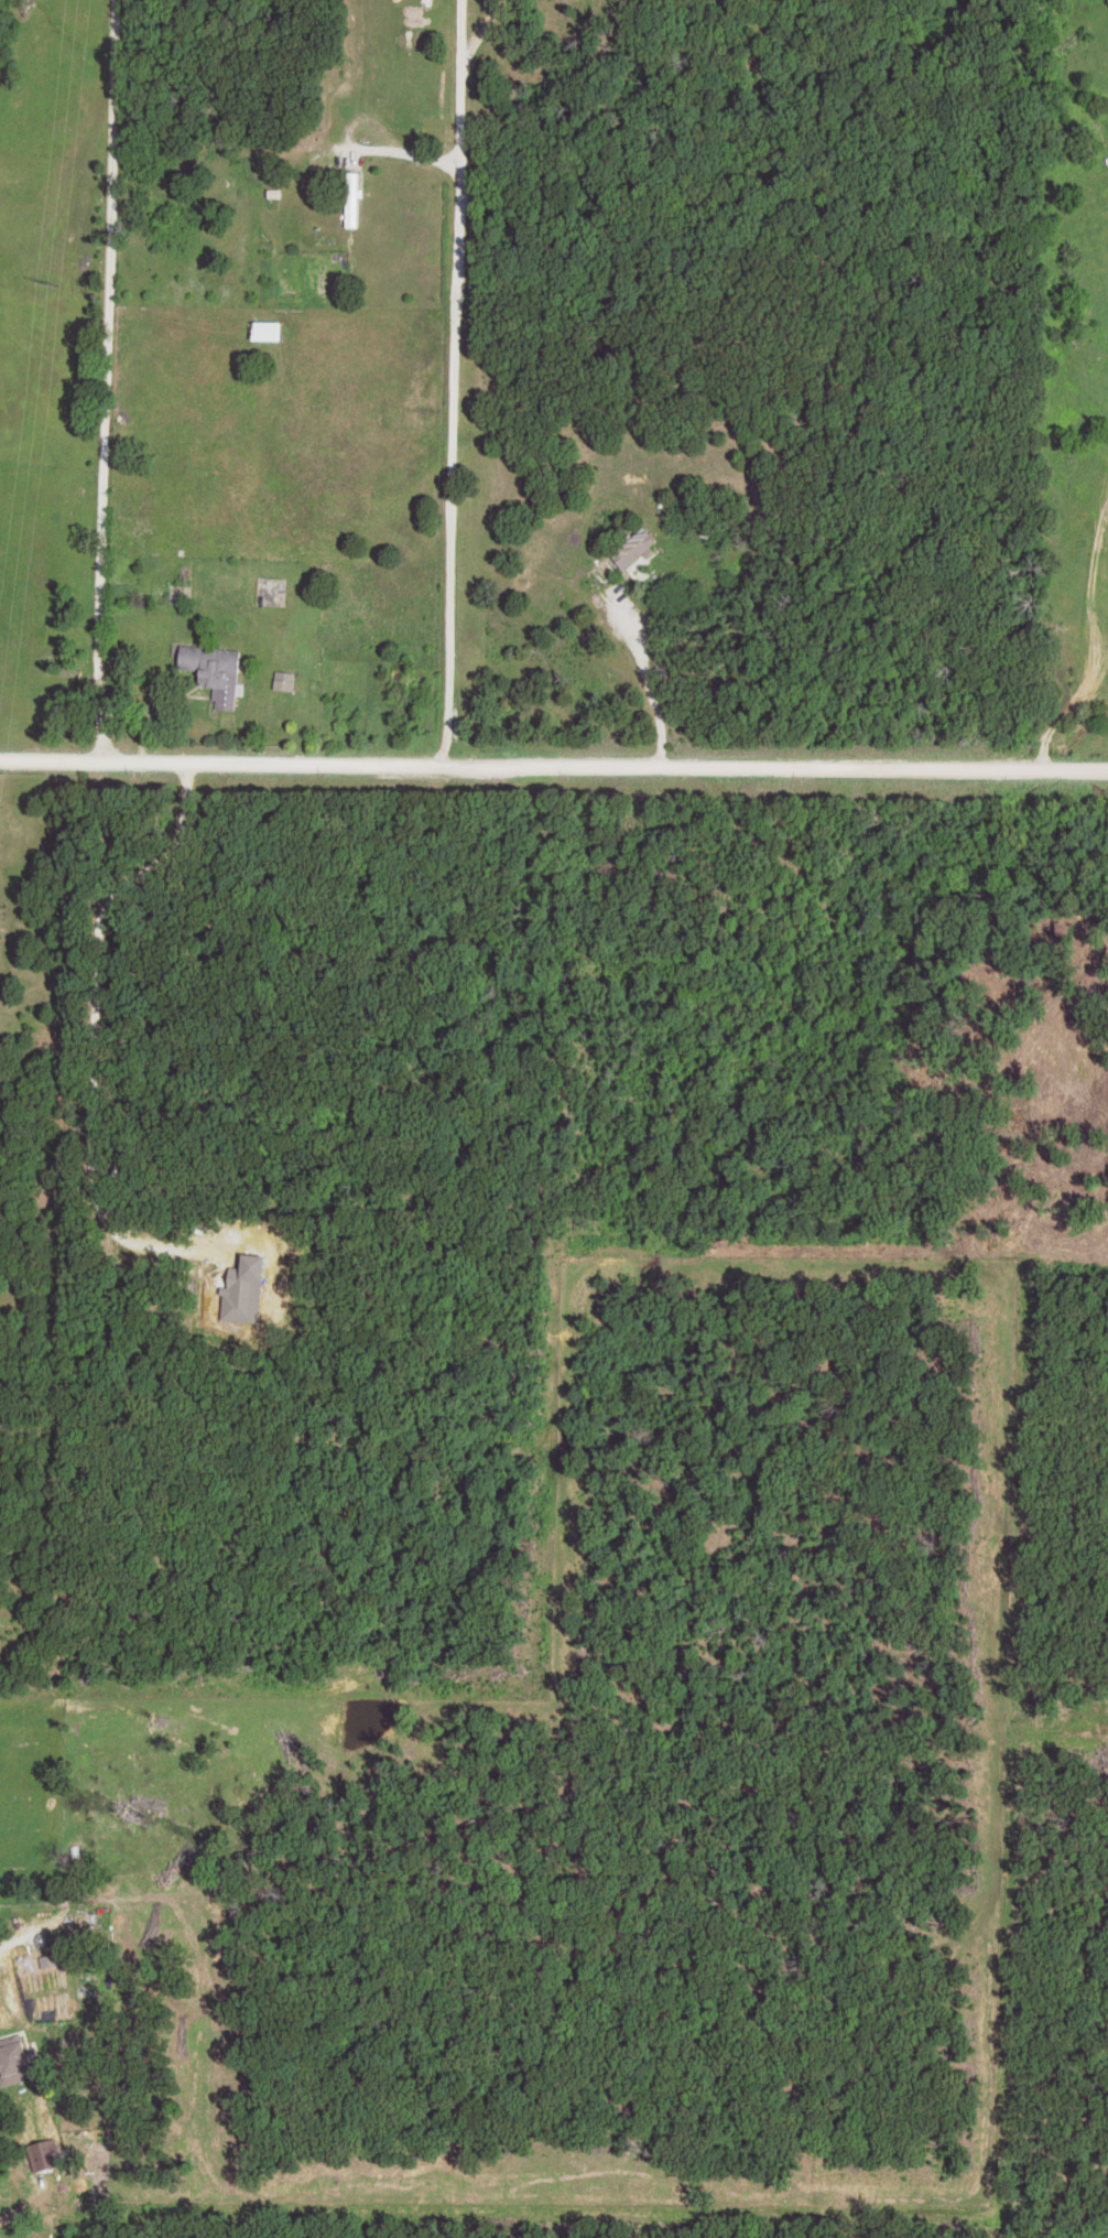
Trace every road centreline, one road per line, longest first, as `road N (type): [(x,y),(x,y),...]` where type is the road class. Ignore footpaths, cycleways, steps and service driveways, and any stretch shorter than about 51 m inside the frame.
road 1 (residential): [(1107,769),(0,761)]
road 2 (residential): [(441,768),(460,0)]

